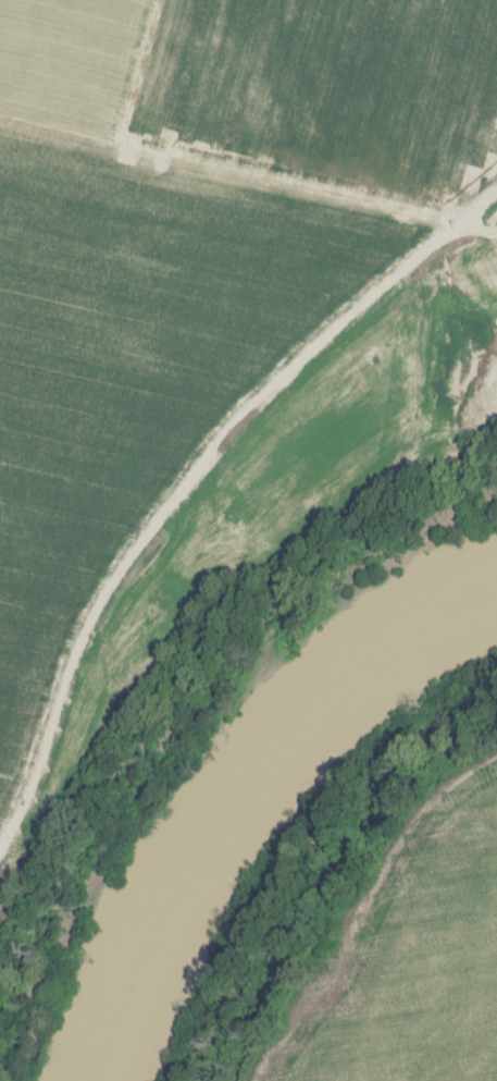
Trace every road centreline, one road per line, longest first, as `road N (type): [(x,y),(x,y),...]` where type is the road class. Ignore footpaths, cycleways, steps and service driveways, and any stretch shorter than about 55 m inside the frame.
road 1 (track): [(0,858),(72,656),(192,475),(283,376),(496,189)]
road 2 (track): [(496,230),(0,117)]
road 3 (track): [(192,475),(204,576),(184,630),(137,658),(72,656)]

